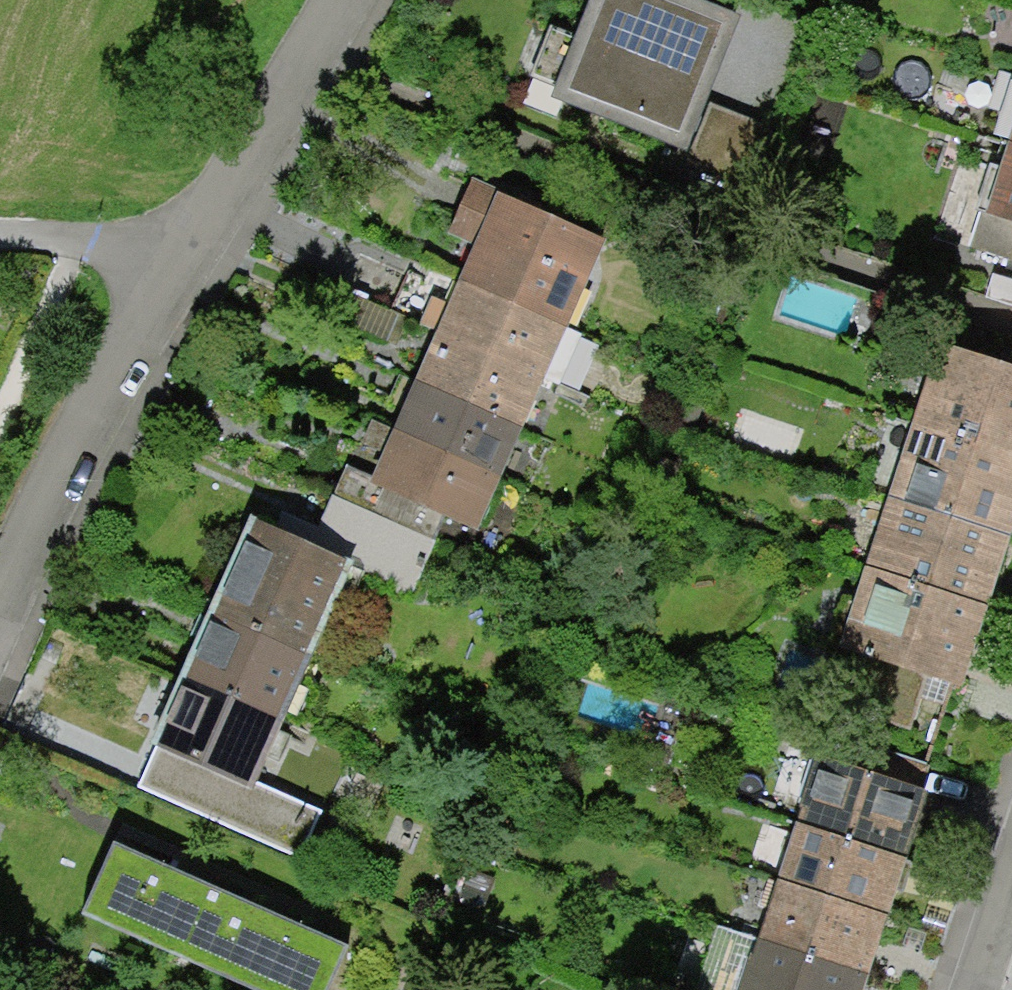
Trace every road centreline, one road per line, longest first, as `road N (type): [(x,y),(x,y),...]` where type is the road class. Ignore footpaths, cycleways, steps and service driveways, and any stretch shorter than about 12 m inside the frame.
road 1 (residential): [(0,617),(176,255)]
road 2 (residential): [(176,255),(348,0)]
road 3 (residential): [(176,255),(78,233),(0,233)]
road 4 (residential): [(972,989),(1011,874)]

